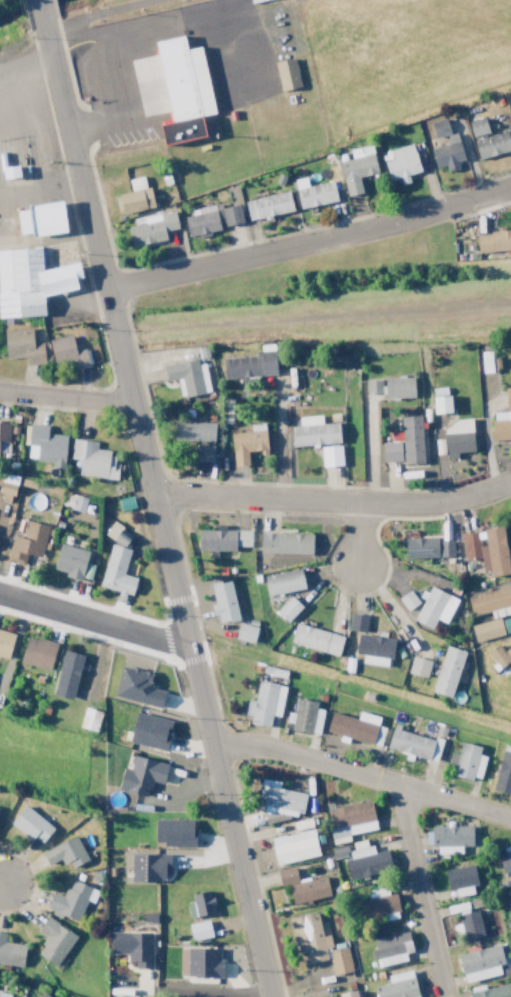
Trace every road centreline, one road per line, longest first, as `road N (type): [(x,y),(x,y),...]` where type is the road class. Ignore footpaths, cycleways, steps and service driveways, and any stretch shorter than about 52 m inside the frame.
road 1 (residential): [(267,996),(44,30)]
road 2 (residential): [(105,288),(510,186)]
road 3 (residential): [(152,496),(438,504),(510,481)]
road 4 (residential): [(209,746),(277,751),(510,822)]
road 5 (residential): [(387,780),(439,996)]
road 6 (residential): [(184,646),(0,592)]
road 7 (residential): [(130,406),(0,391)]

